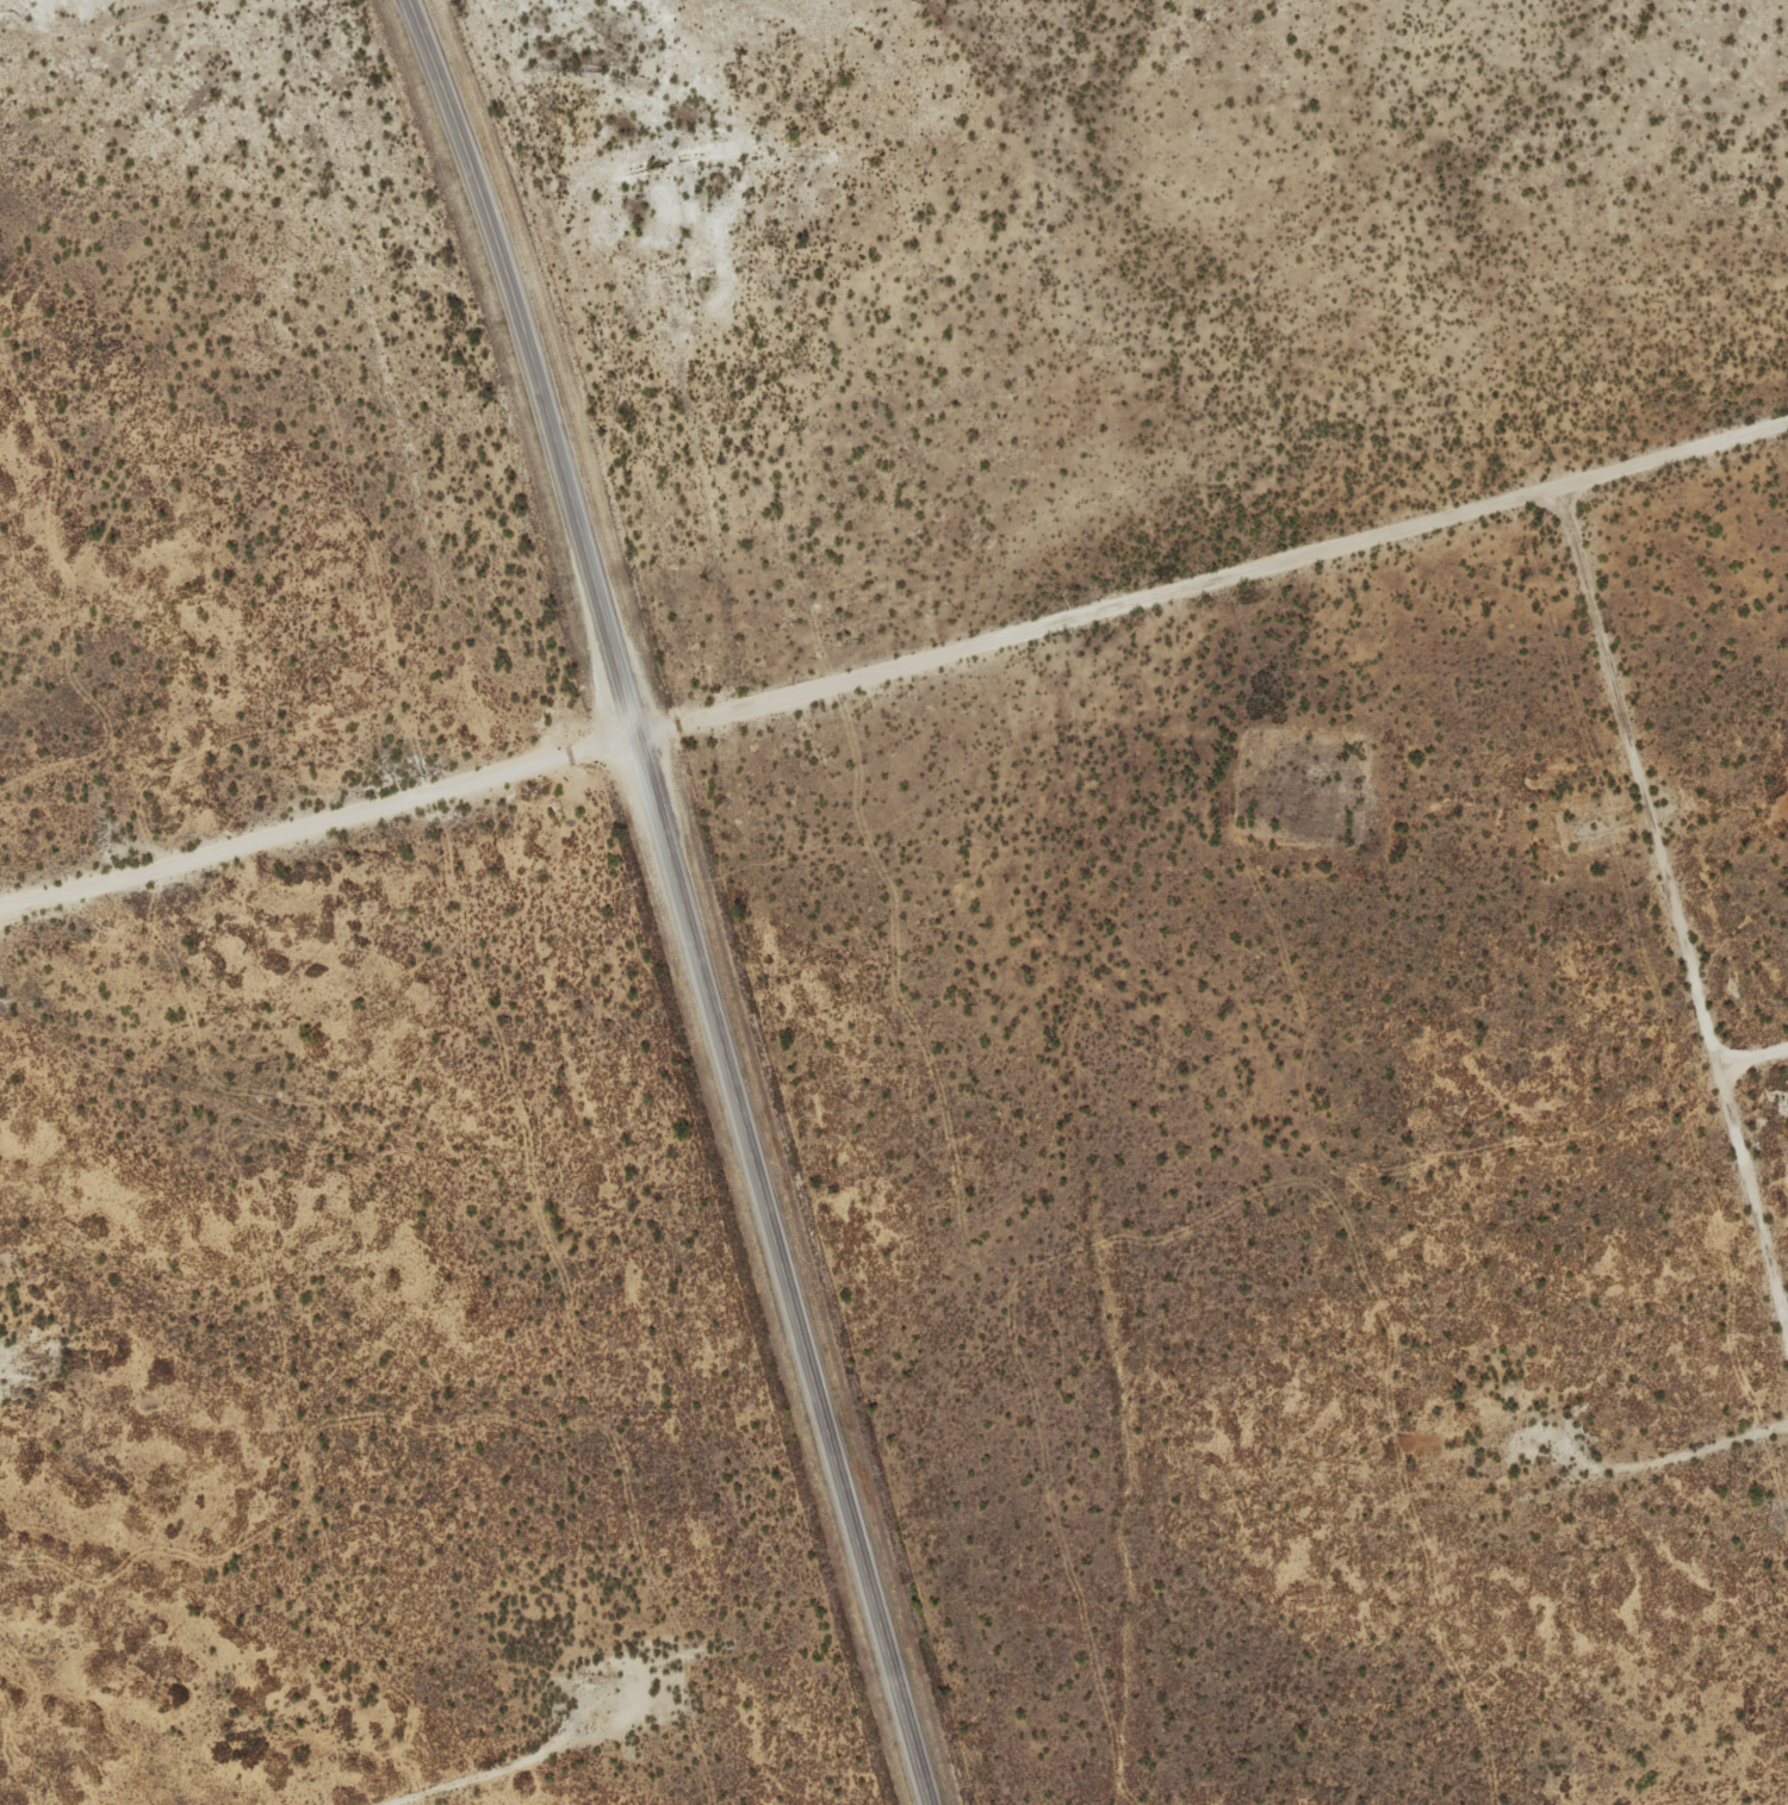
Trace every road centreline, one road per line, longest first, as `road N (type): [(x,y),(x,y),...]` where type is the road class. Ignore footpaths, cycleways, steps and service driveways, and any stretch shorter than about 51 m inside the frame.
road 1 (secondary): [(402,0),(457,127),(645,747),(677,892),(929,1804)]

